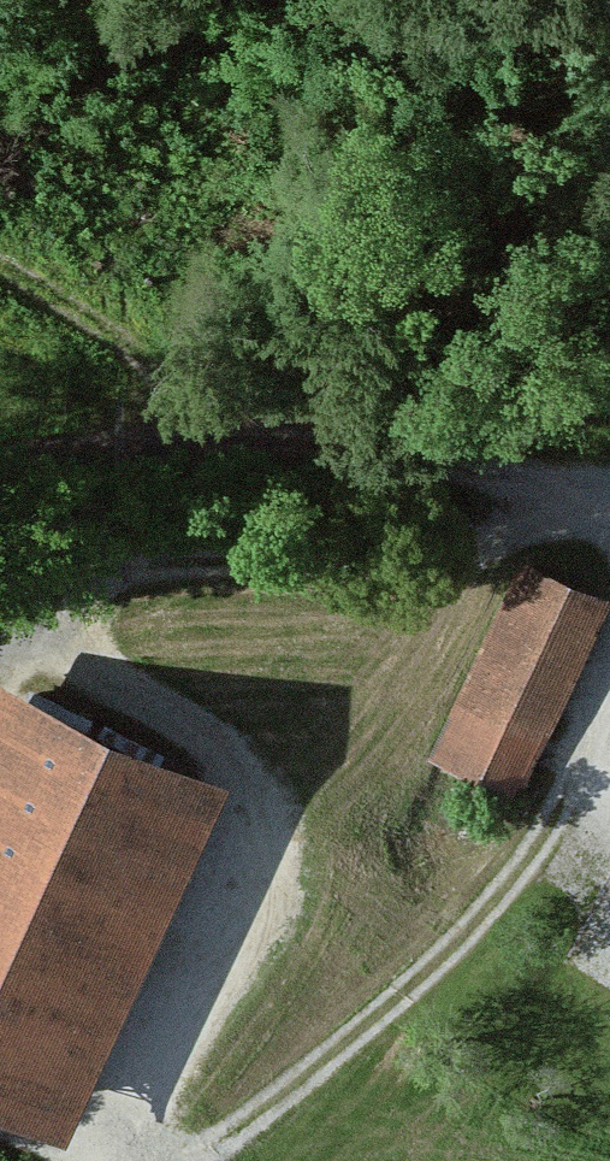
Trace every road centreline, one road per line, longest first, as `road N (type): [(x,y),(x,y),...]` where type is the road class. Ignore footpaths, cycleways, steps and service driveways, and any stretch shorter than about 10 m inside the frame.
road 1 (track): [(609,513),(509,542),(380,562),(47,566),(18,643),(250,747),(262,780),(227,873)]
road 2 (track): [(609,699),(528,864),(435,968),(205,1140),(147,1148),(129,1120),(134,1080),(227,873)]
road 3 (track): [(609,494),(319,444),(0,463)]
road 4 (track): [(319,444),(147,321),(0,254)]

